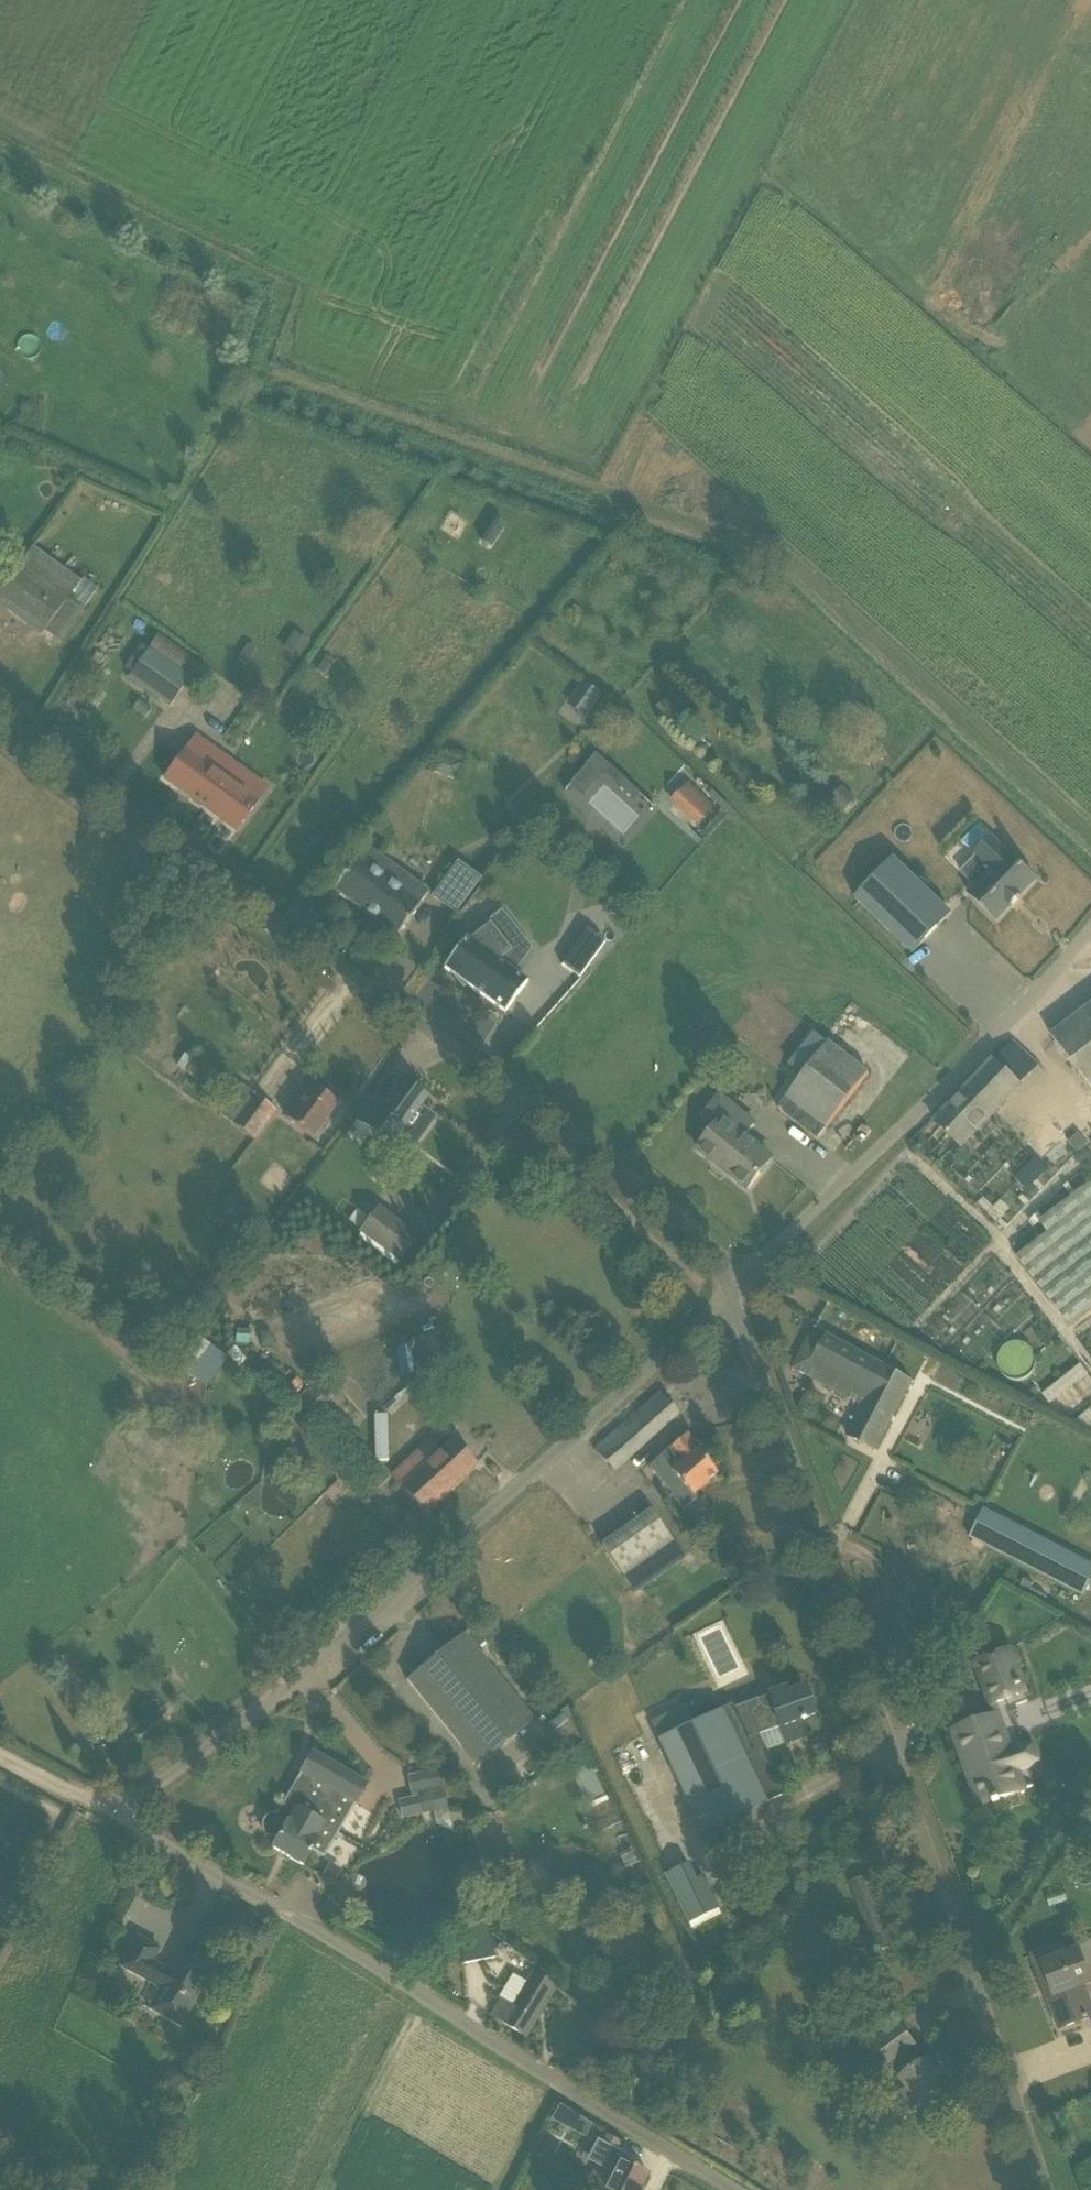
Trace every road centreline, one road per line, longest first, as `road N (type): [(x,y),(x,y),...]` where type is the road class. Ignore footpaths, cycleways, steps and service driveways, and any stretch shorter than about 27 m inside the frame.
road 1 (unclassified): [(1039,2189),(733,1292)]
road 2 (unclassified): [(733,1292),(713,1250),(676,1213),(0,718)]
road 3 (unclassified): [(119,1812),(256,1722),(420,1593),(733,1292)]
road 4 (unclassified): [(735,2189),(119,1812)]
road 5 (unclassified): [(733,1292),(1026,1007),(1090,929)]
road 6 (unclassified): [(119,1812),(0,1741)]

